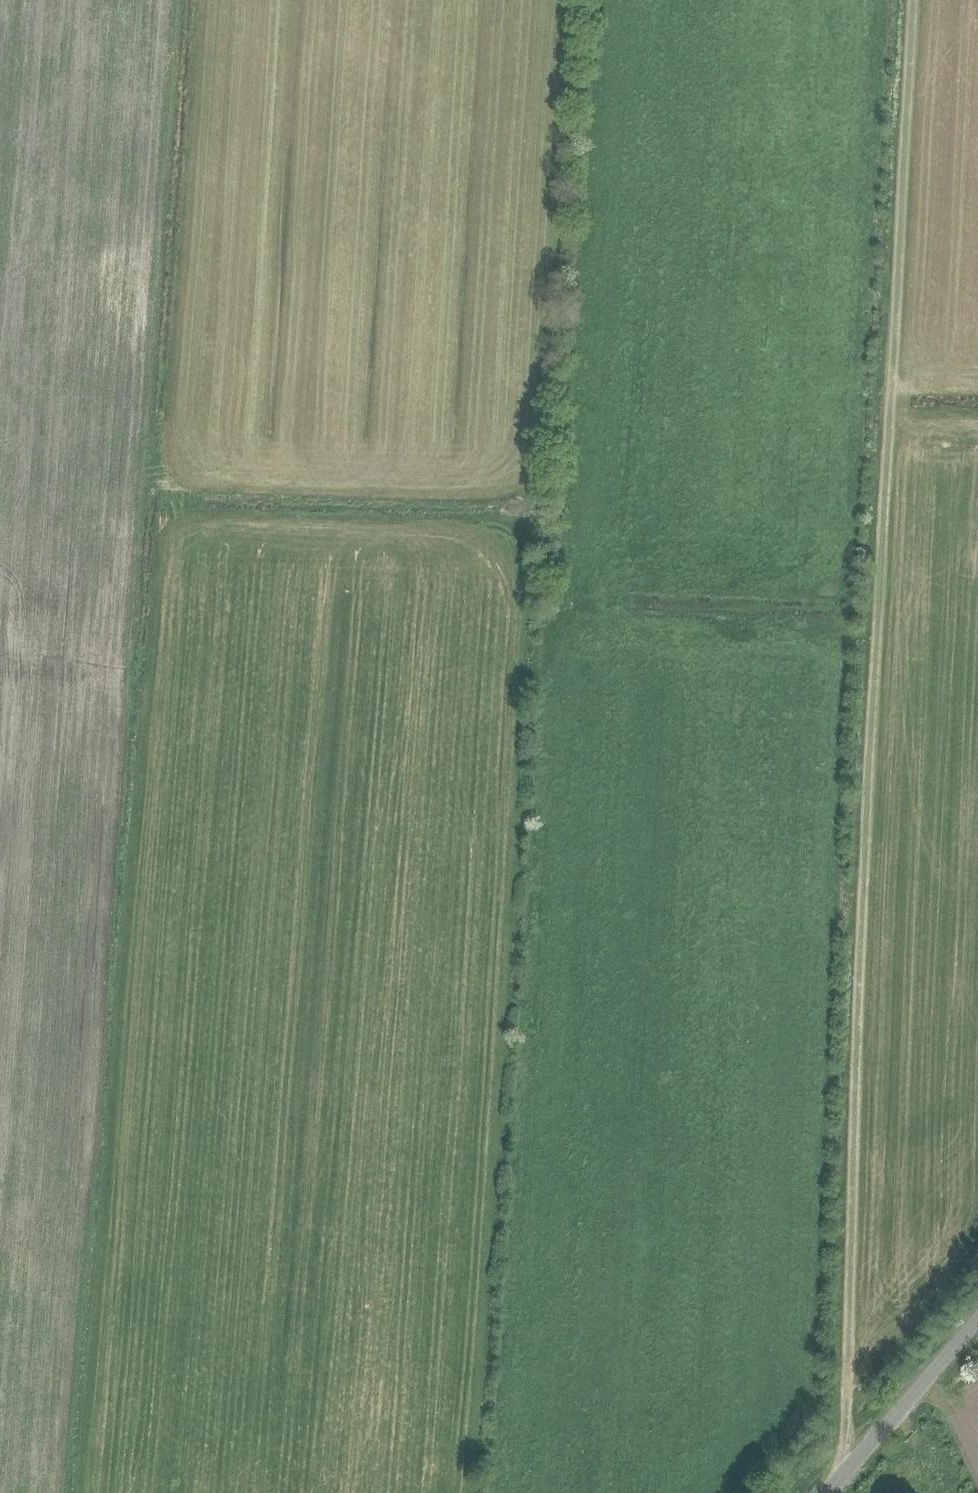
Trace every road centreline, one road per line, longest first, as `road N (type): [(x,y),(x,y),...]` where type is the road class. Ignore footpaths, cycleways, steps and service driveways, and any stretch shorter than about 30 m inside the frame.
road 1 (unclassified): [(822,1492),(977,1315)]

